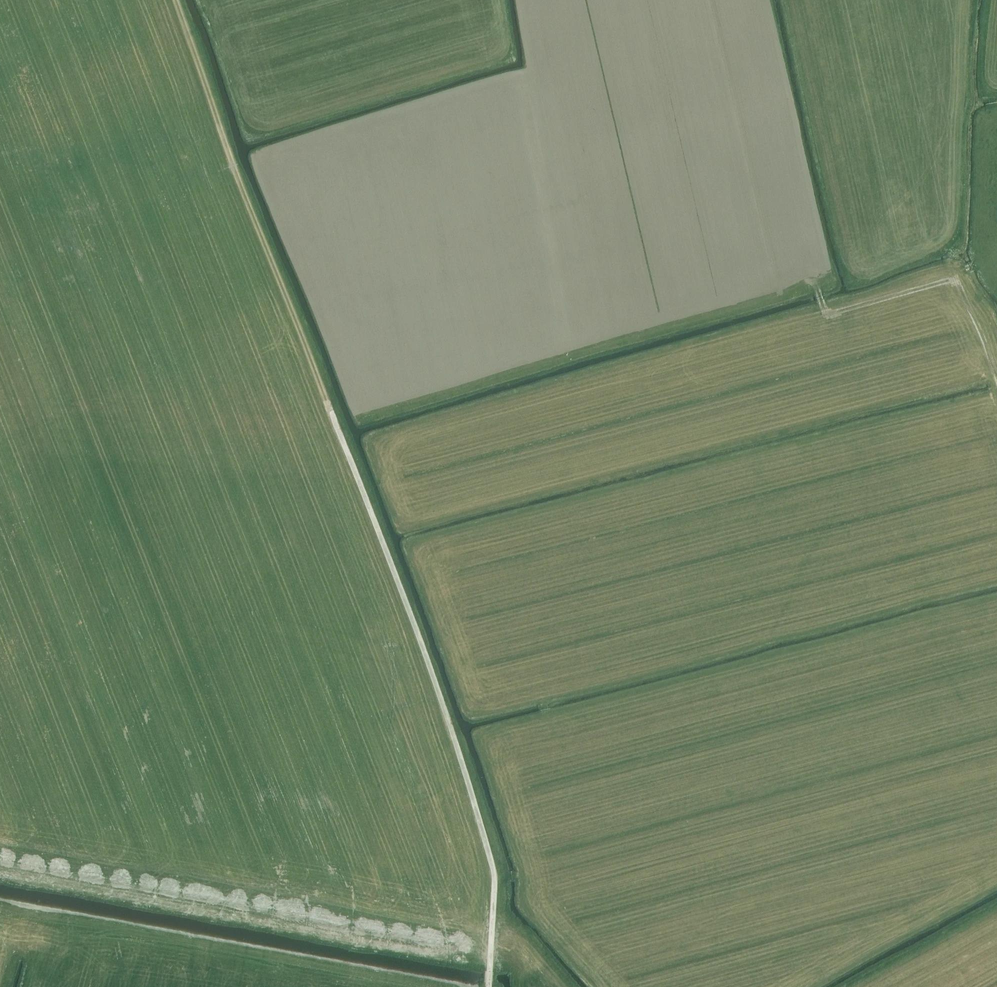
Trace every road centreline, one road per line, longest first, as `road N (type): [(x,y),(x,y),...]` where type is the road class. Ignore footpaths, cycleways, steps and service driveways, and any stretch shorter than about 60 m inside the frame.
road 1 (track): [(489,986),(492,862),(439,691),(329,407)]
road 2 (track): [(819,293),(826,315),(956,278),(996,377)]

